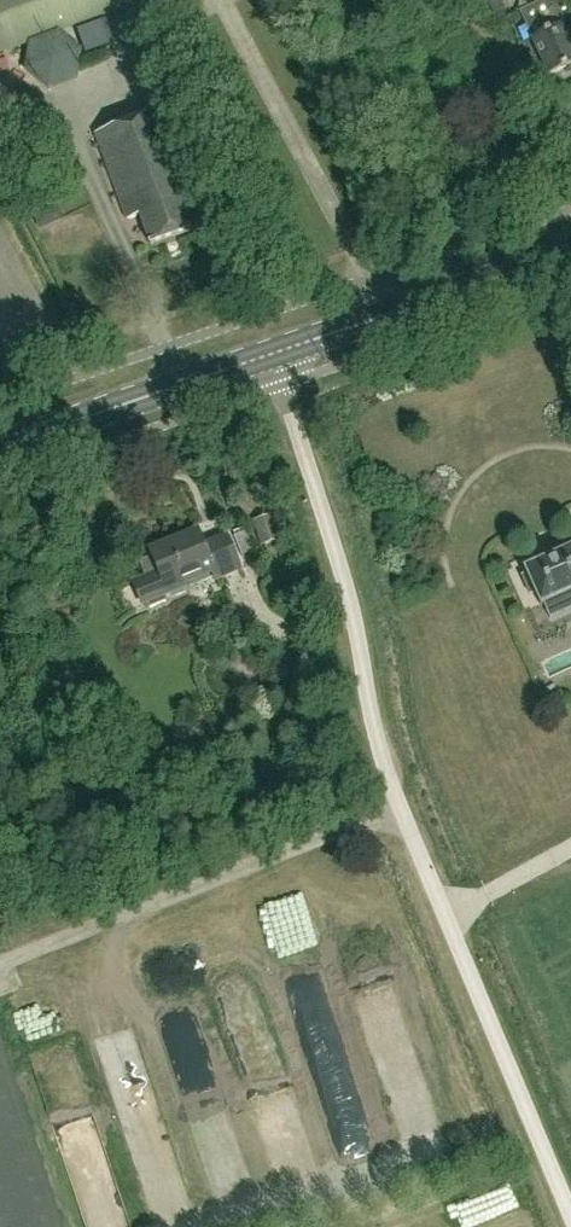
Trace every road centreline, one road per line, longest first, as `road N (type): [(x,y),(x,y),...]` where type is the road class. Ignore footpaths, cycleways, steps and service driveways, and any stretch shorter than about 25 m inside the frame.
road 1 (unclassified): [(570,1218),(409,832),(344,566),(274,352)]
road 2 (primary): [(274,352),(570,255)]
road 3 (primary): [(0,445),(274,352)]

